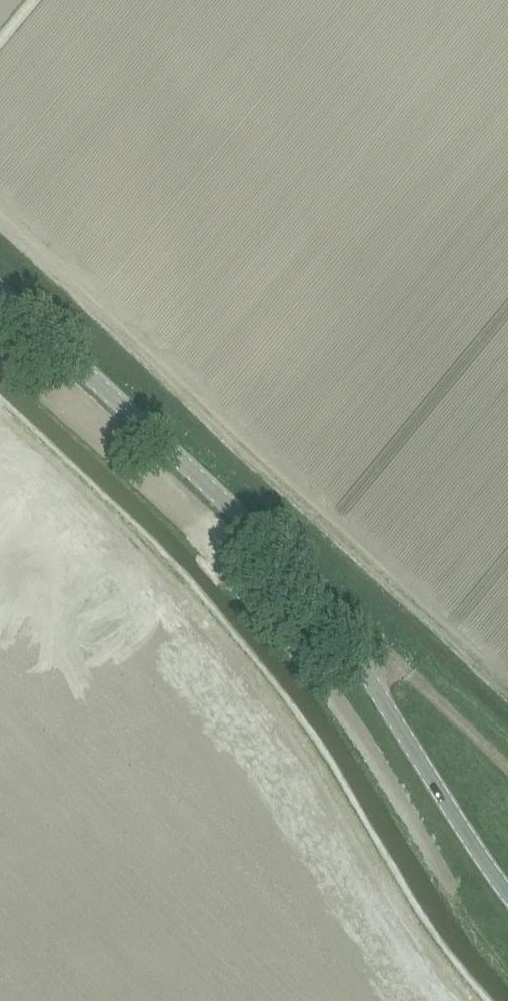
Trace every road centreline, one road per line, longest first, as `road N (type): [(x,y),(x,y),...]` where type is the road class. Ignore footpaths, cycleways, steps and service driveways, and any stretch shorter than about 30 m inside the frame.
road 1 (unclassified): [(507,894),(312,593),(0,294)]
road 2 (track): [(507,770),(364,638),(329,617)]

